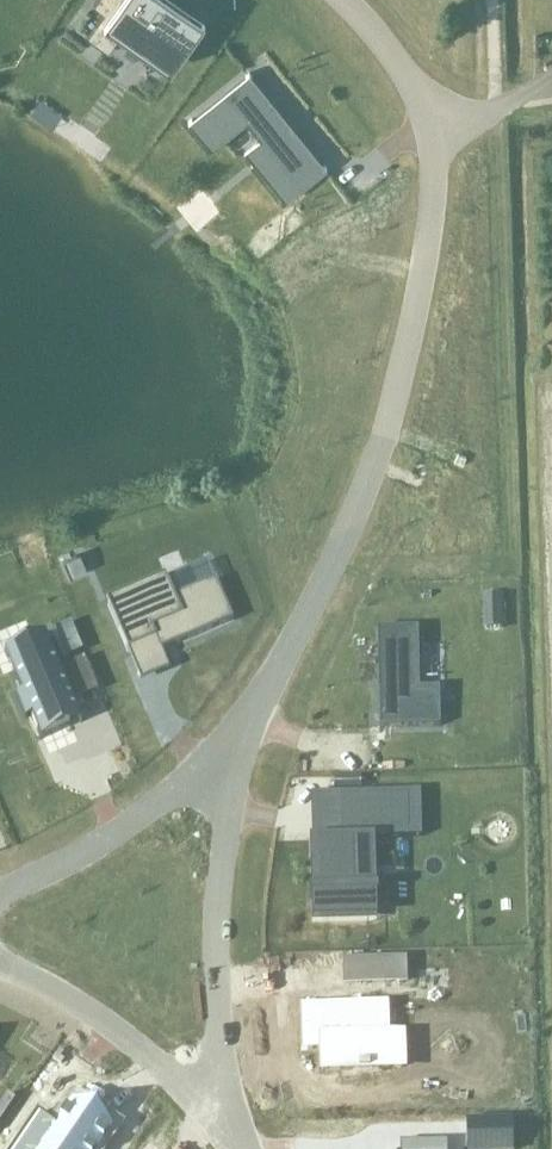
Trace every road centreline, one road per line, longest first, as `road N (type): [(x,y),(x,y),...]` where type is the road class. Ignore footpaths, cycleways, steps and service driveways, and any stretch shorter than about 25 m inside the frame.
road 1 (unclassified): [(430,127),(426,248),(384,440),(330,566),(223,757)]
road 2 (unclassified): [(223,757),(214,953),(219,1110)]
road 3 (unclassified): [(0,958),(95,1015),(219,1110)]
road 4 (unclassified): [(223,757),(101,841),(0,890)]
road 5 (unclassified): [(342,0),(407,77),(430,127)]

